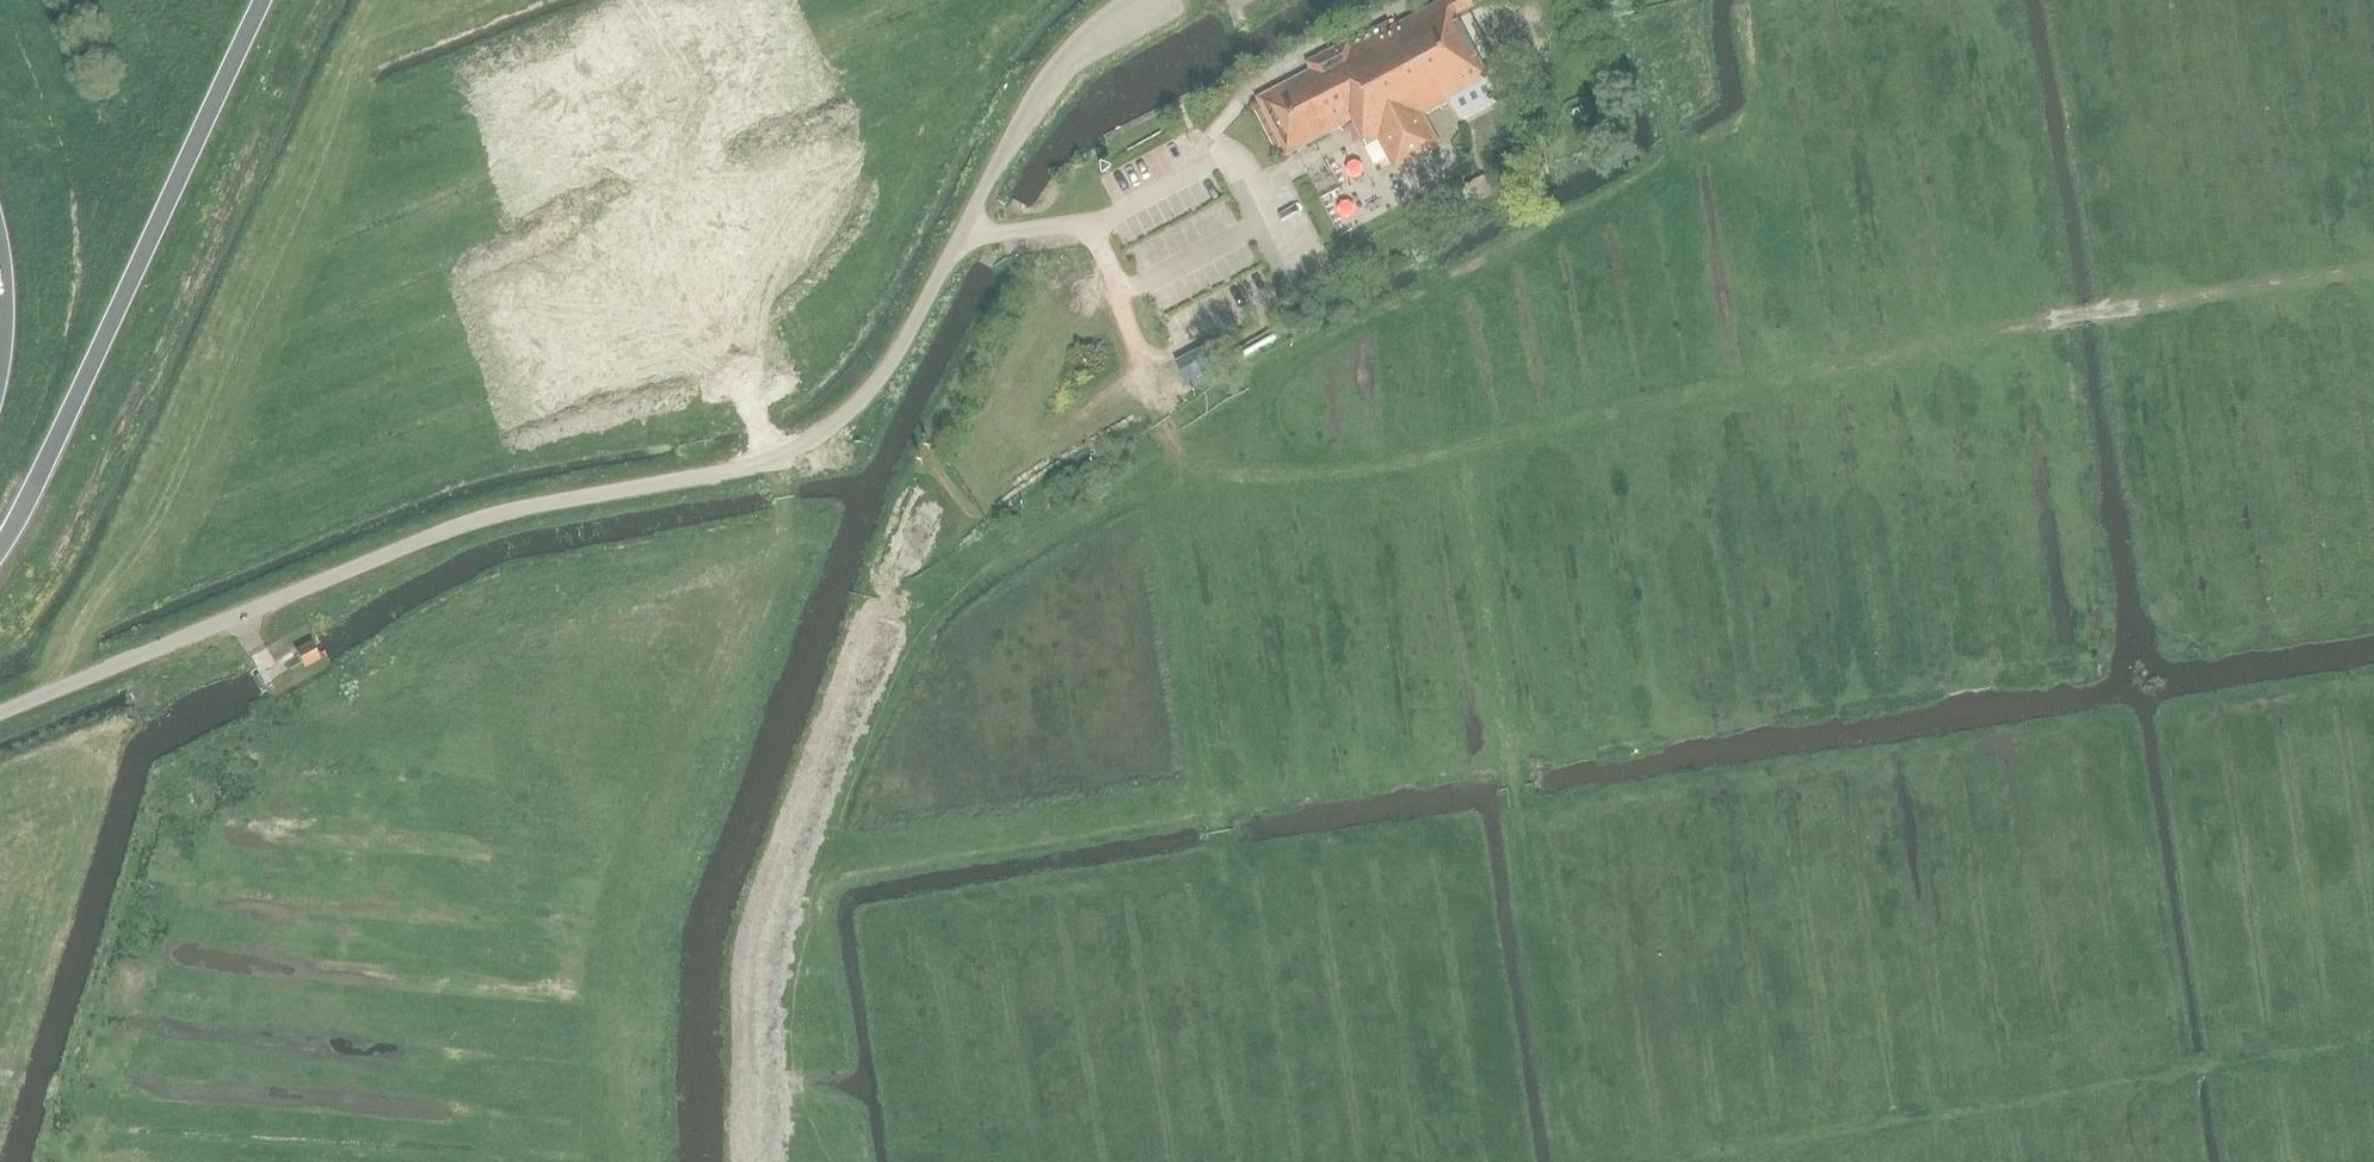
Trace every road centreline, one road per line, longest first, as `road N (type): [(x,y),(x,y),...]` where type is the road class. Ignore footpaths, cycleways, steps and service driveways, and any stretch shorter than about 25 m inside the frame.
road 1 (unclassified): [(959,236),(883,375),(838,419),(773,459),(480,518),(0,714)]
road 2 (trunk): [(0,551),(263,0)]
road 3 (unclassified): [(959,236),(1049,72),(1077,39),(1128,0)]
road 4 (track): [(1183,449),(1209,469),(1247,476),(1308,477),(1451,454)]
road 5 (track): [(1093,222),(1150,397),(1183,449)]
road 6 (trunk): [(0,244),(8,318),(0,378)]

